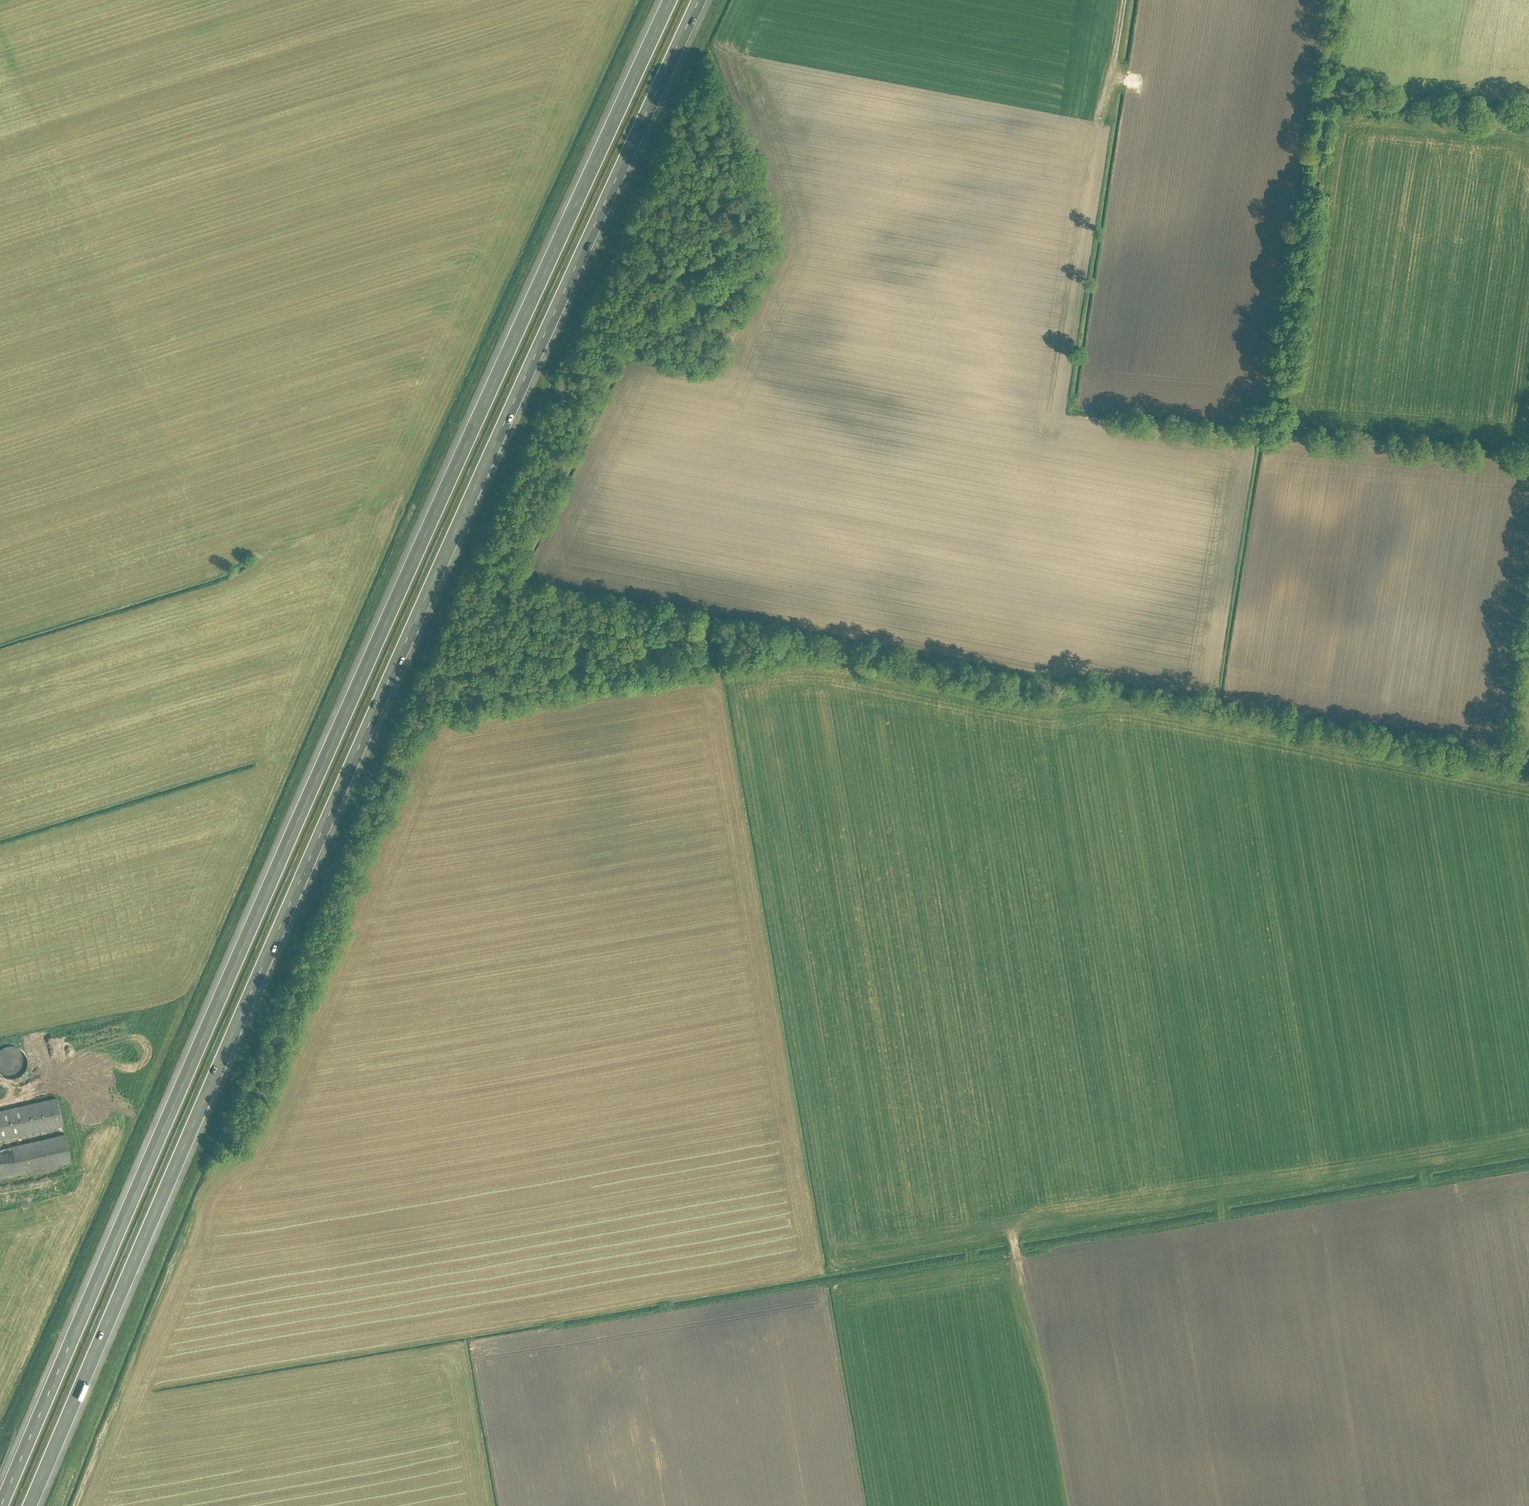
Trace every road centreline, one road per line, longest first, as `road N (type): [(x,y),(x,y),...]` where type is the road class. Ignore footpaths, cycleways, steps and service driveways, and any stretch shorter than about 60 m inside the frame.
road 1 (motorway): [(670,0),(306,800),(1,1505)]
road 2 (motorway): [(30,1505),(331,811),(699,0)]

